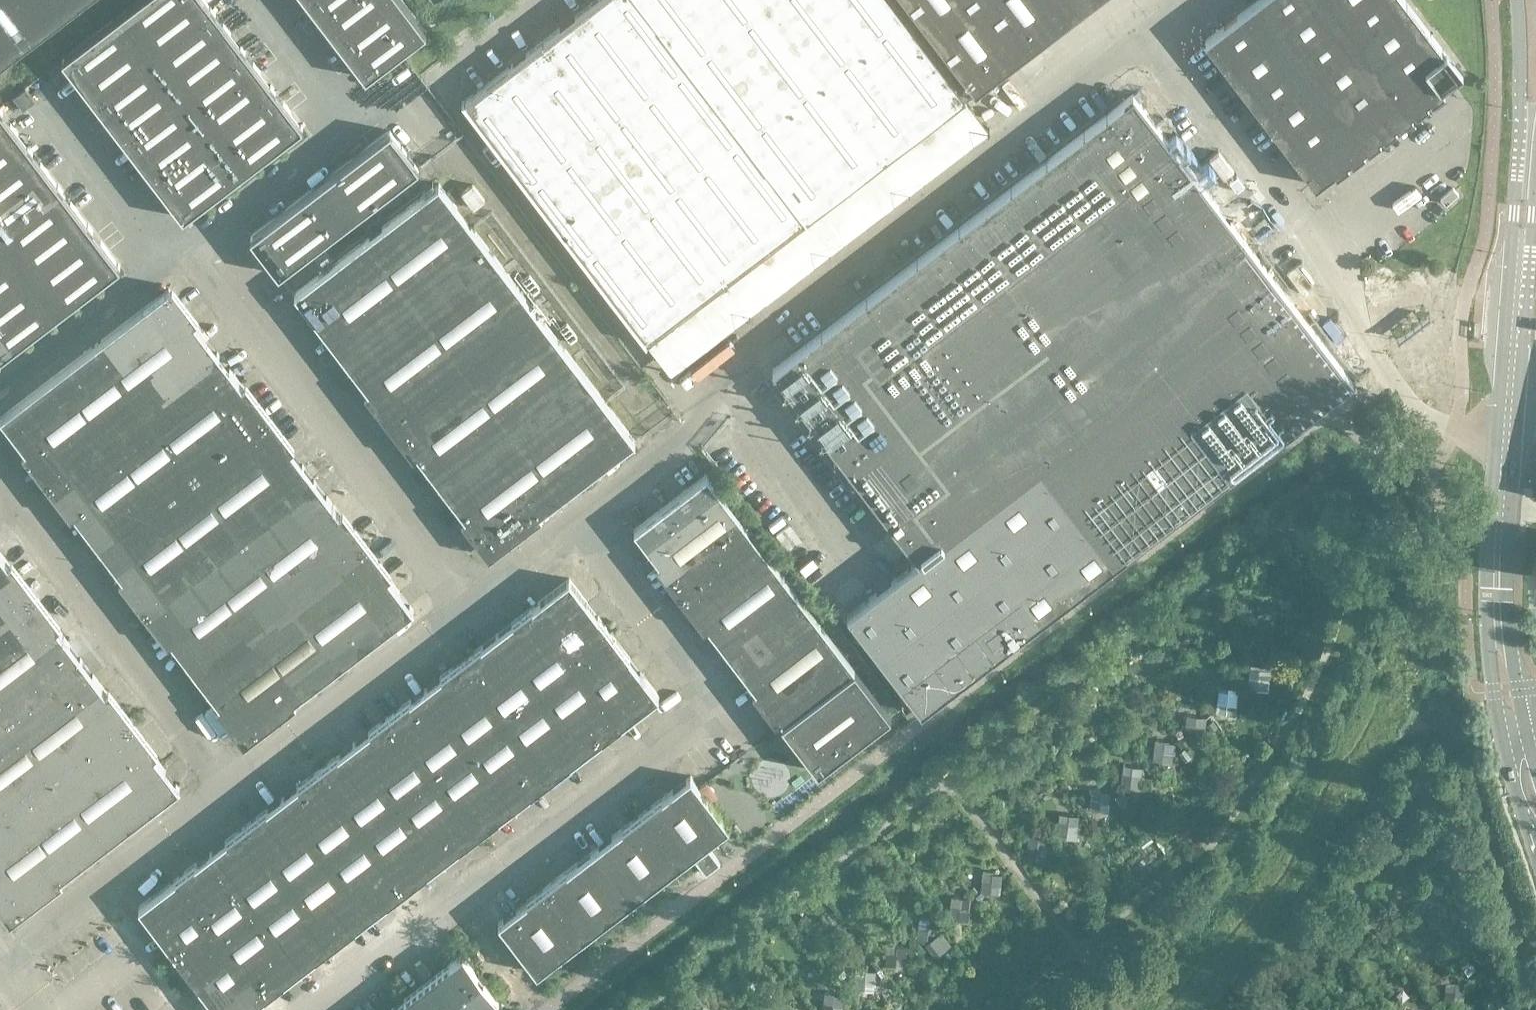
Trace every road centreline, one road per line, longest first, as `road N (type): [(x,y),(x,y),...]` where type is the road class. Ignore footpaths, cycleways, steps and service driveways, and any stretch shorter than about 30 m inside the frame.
road 1 (unclassified): [(578,521),(703,686),(705,709),(315,1009)]
road 2 (unclassified): [(691,384),(1156,36)]
road 3 (unclassified): [(1506,432),(1441,425),(1406,399),(1156,36)]
road 4 (unclassified): [(537,0),(435,79),(658,376),(691,384)]
road 5 (unclassified): [(199,243),(471,605)]
road 6 (unclassified): [(228,788),(0,485)]
road 7 (unclassified): [(199,243),(353,126),(257,0)]
road 8 (unclassified): [(1506,432),(1532,123)]
road 9 (unclassified): [(471,605),(228,788)]
road 10 (unclassified): [(228,788),(0,962)]
road 11 (unclassified): [(37,89),(167,261)]
road 12 (unclassified): [(0,388),(167,261)]
road 13 (unclassified): [(691,384),(692,433),(578,521)]
road 14 (unclassified): [(1496,586),(1506,432)]
road 15 (unclassified): [(1496,586),(1488,652),(1502,738)]
road 16 (unclassified): [(578,521),(471,605)]
road 17 (unclassified): [(1524,718),(1496,586)]
road 18 (unclassified): [(1517,0),(1522,106),(1532,123)]

